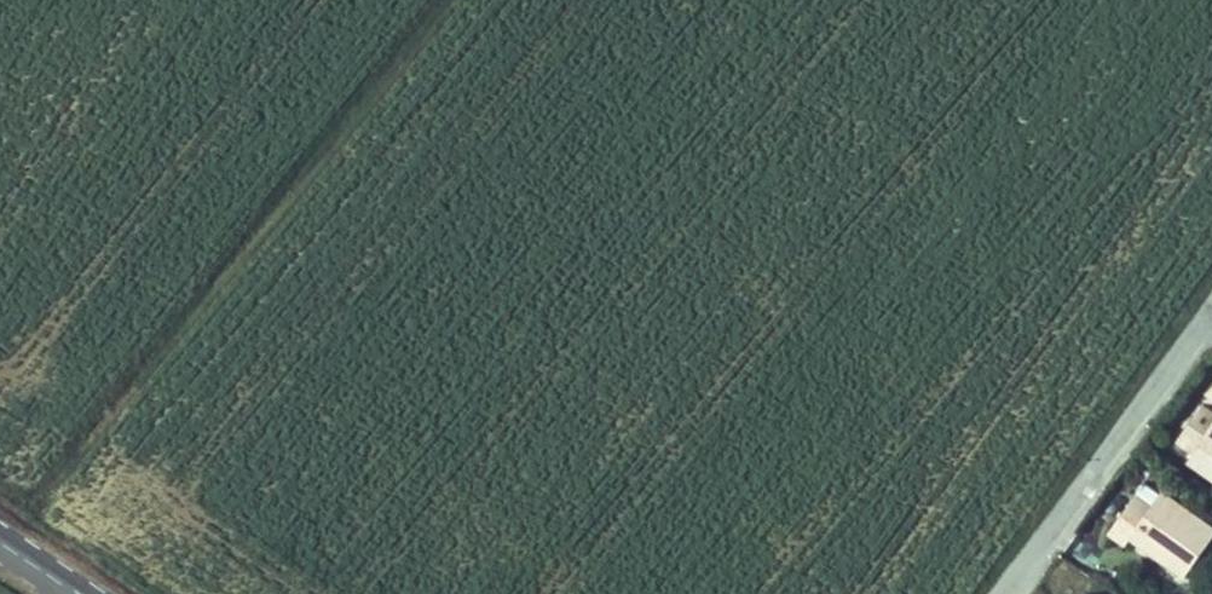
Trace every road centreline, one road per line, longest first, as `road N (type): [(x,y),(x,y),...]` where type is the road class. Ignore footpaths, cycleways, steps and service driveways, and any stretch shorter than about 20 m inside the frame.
road 1 (residential): [(1211,312),(1011,593)]

